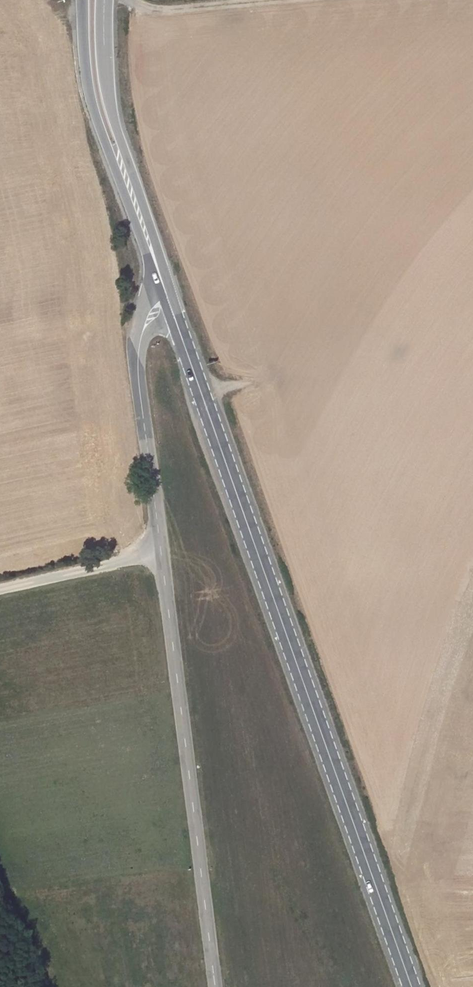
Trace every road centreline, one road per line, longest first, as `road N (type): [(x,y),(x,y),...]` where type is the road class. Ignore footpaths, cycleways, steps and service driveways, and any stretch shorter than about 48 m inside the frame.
road 1 (secondary): [(411,986),(167,297)]
road 2 (unclassified): [(217,986),(162,549)]
road 3 (unclassified): [(162,549),(137,375),(148,319),(167,297)]
road 4 (secondary): [(83,0),(89,82),(144,232)]
road 5 (secondary): [(144,232),(105,79),(107,0)]
road 6 (unclassified): [(0,591),(162,549)]

